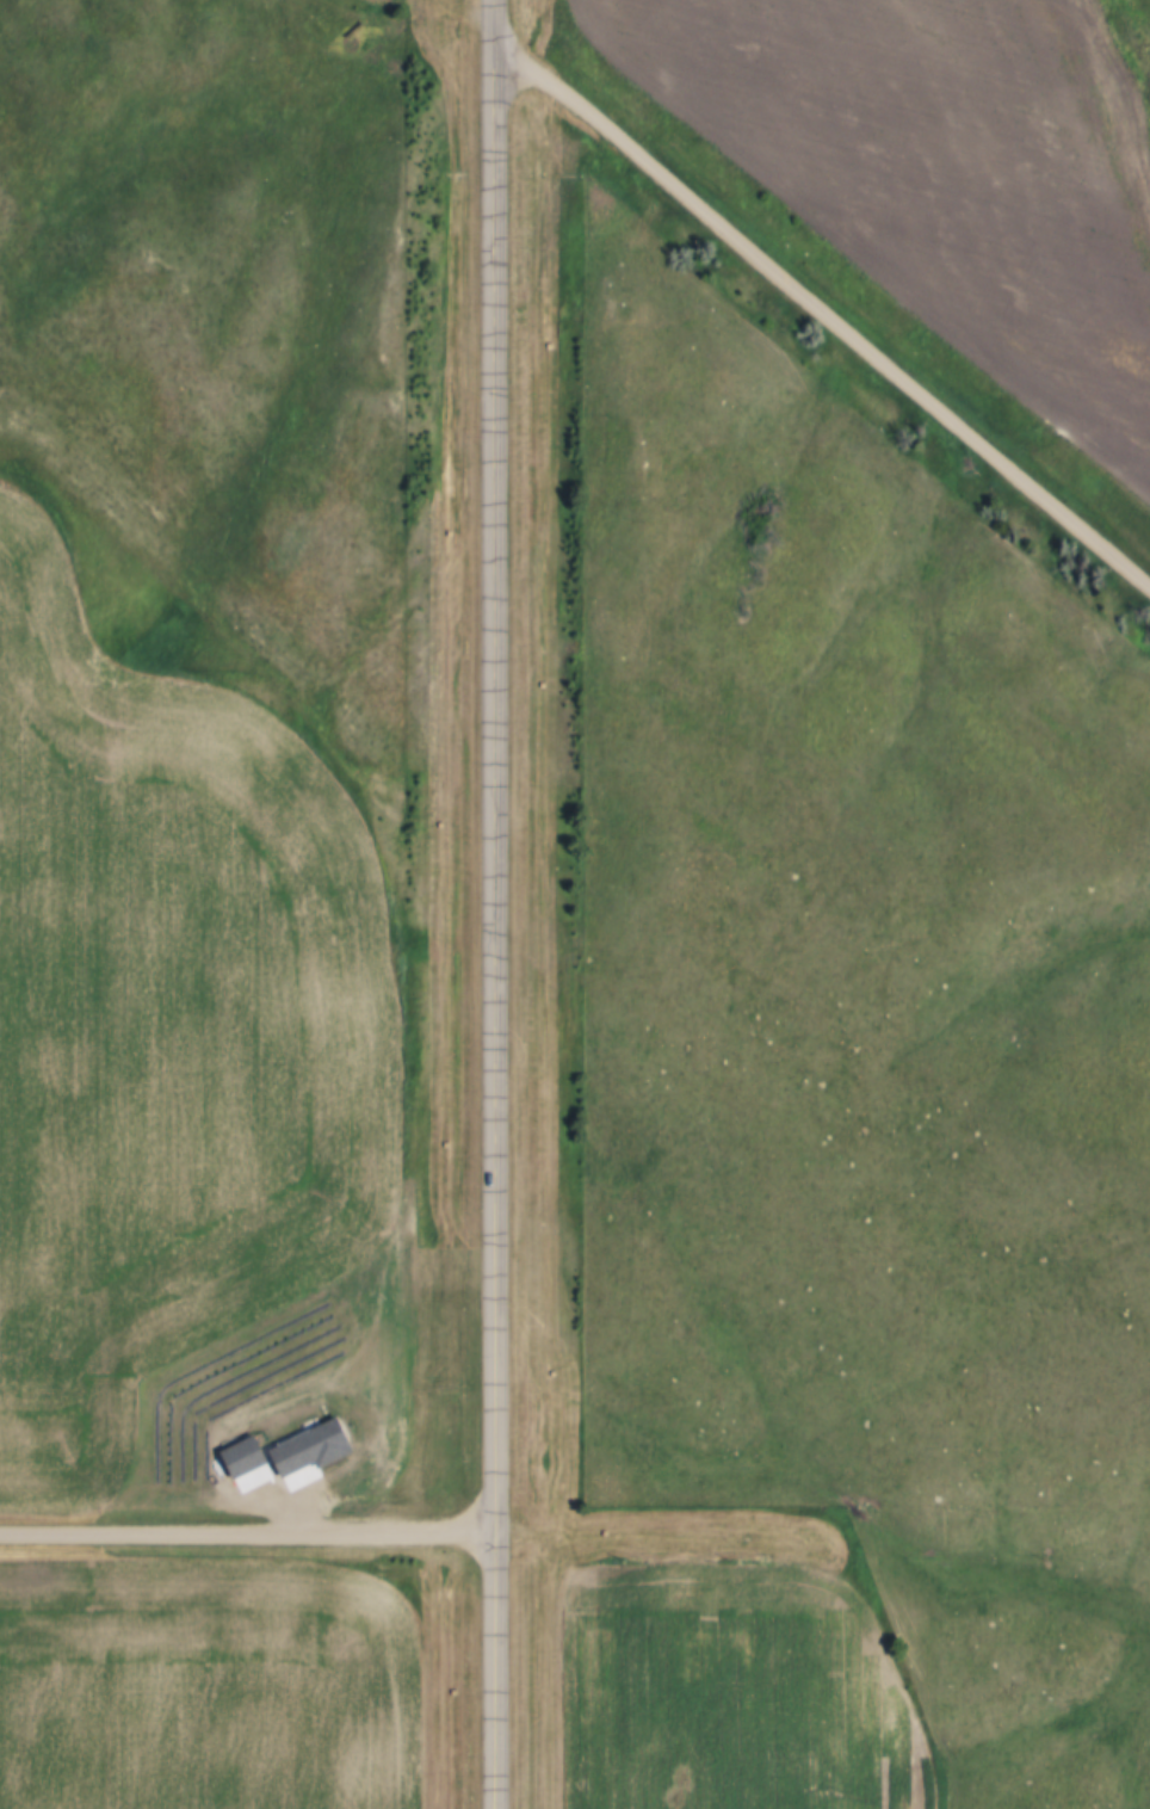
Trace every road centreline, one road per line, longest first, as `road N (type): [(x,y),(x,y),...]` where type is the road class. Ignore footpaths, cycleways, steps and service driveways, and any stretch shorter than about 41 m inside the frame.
road 1 (tertiary): [(494,1808),(502,1357),(502,0)]
road 2 (residential): [(1149,587),(502,35)]
road 3 (residential): [(500,1531),(0,1532)]
road 4 (track): [(656,167),(681,0)]

